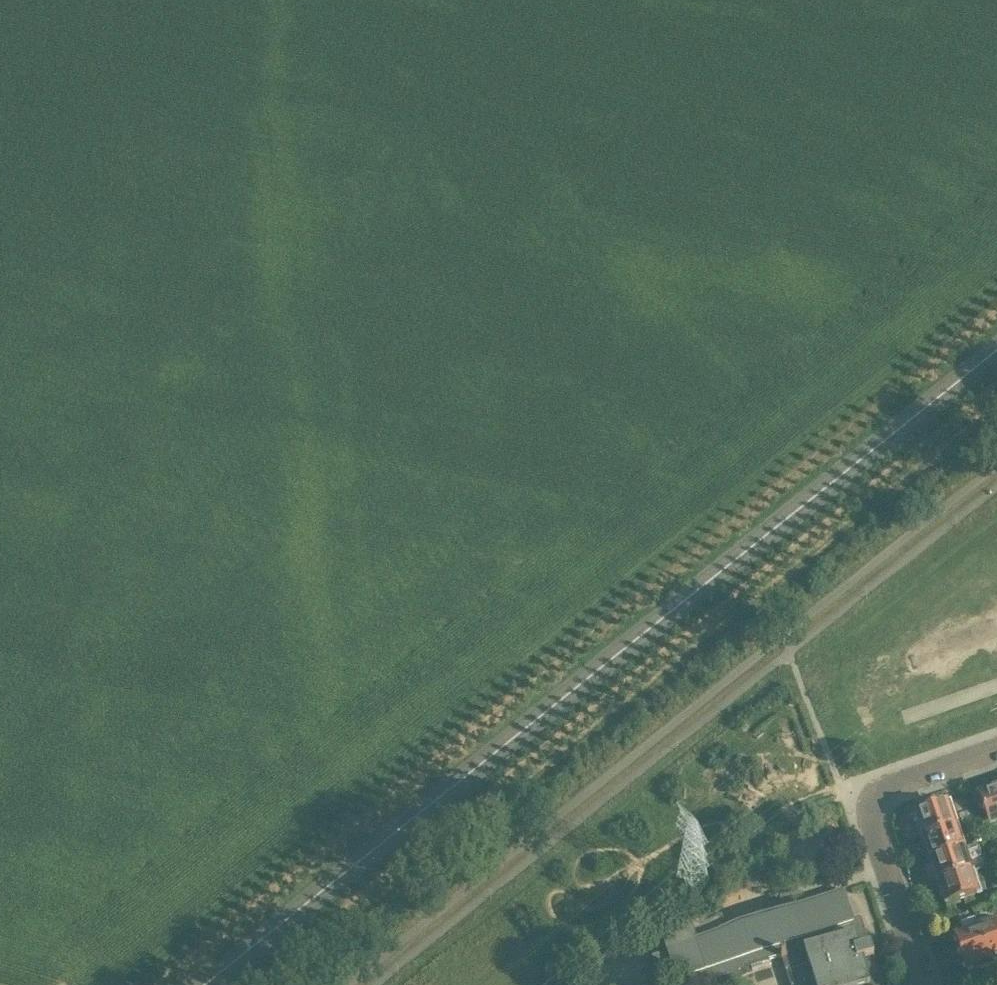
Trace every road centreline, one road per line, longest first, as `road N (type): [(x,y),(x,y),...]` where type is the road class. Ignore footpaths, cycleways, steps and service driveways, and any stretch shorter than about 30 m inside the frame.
road 1 (secondary): [(204,984),(996,349)]
road 2 (residential): [(925,984),(873,831),(872,800),(890,784),(996,748)]

